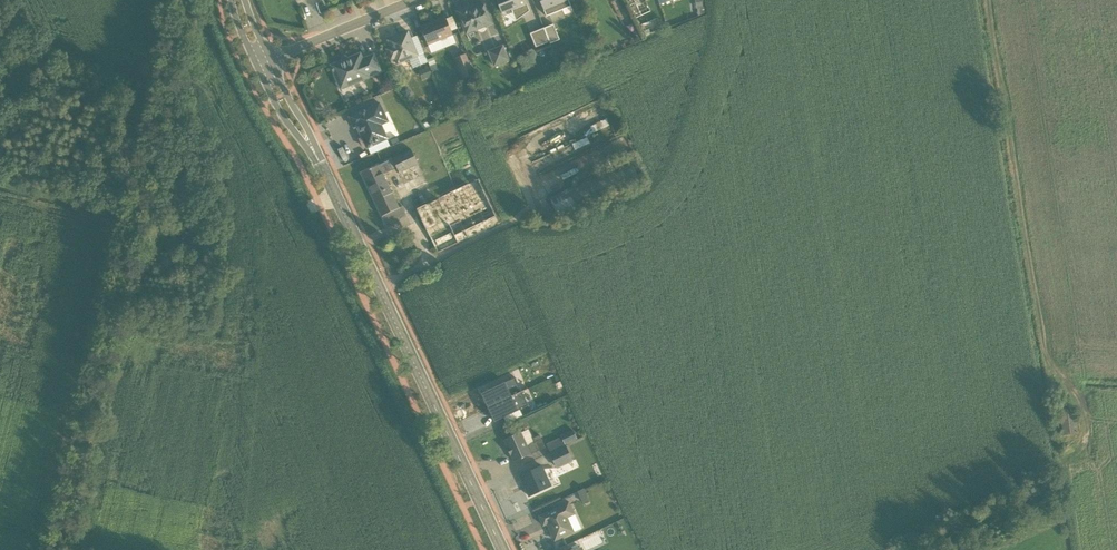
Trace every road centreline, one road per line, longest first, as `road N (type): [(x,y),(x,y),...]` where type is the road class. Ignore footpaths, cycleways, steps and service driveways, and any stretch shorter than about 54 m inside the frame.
road 1 (primary): [(502,549),(320,165)]
road 2 (unclassified): [(271,60),(415,0)]

